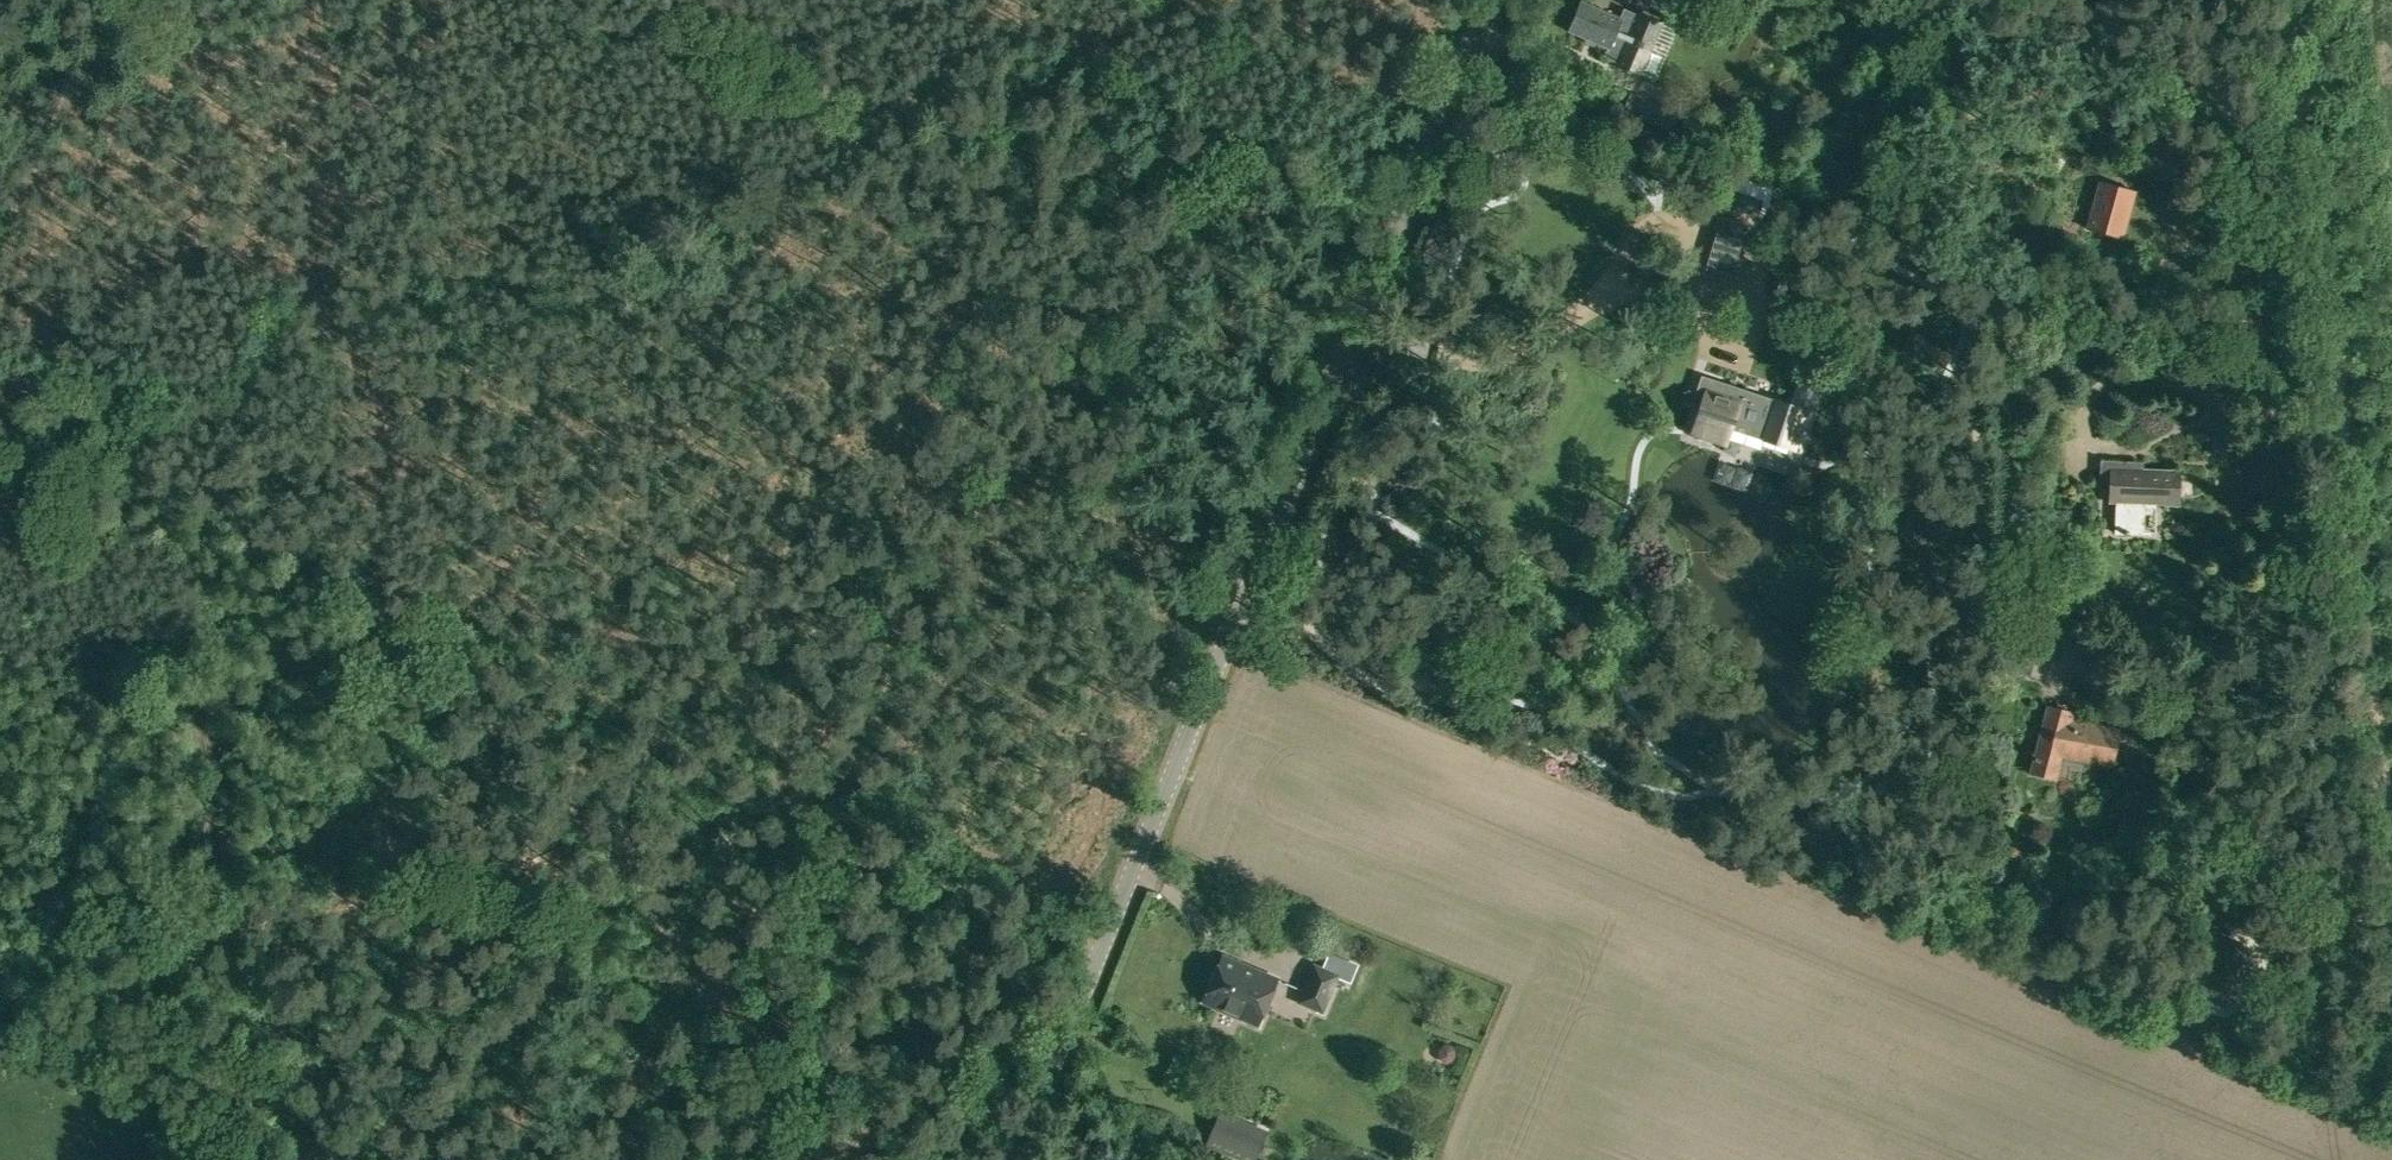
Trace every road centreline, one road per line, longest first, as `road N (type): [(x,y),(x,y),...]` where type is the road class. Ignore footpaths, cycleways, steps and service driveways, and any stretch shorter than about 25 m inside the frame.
road 1 (tertiary): [(1016,1159),(1485,0)]
road 2 (track): [(2391,864),(2285,0)]

